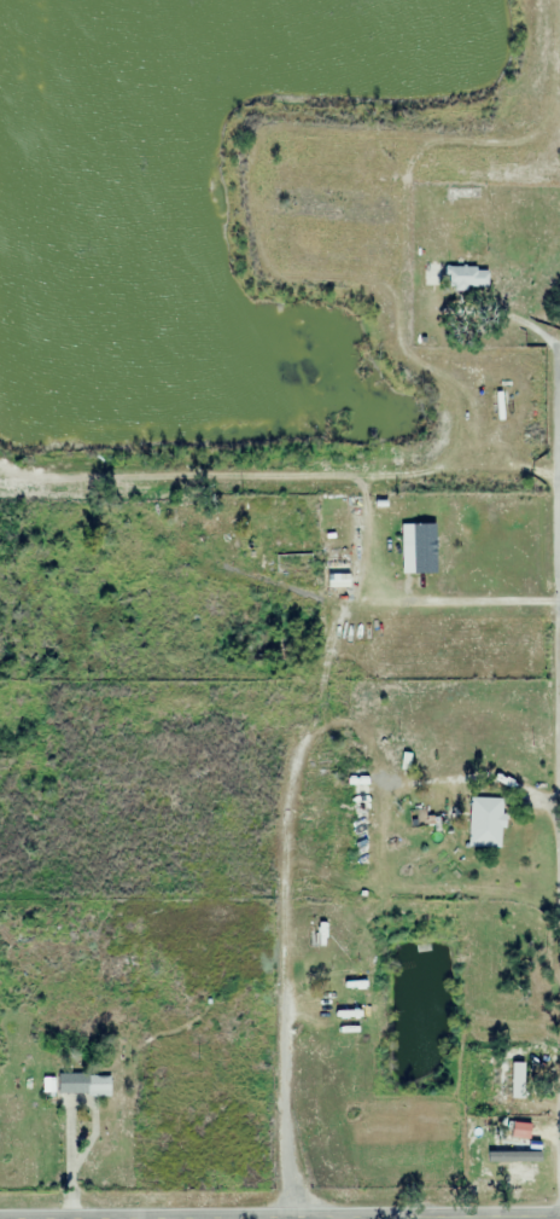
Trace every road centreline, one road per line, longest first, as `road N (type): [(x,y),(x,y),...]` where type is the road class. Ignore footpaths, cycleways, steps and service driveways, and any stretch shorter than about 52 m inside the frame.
road 1 (residential): [(559,593),(558,350)]
road 2 (tertiary): [(559,1215),(354,1218)]

